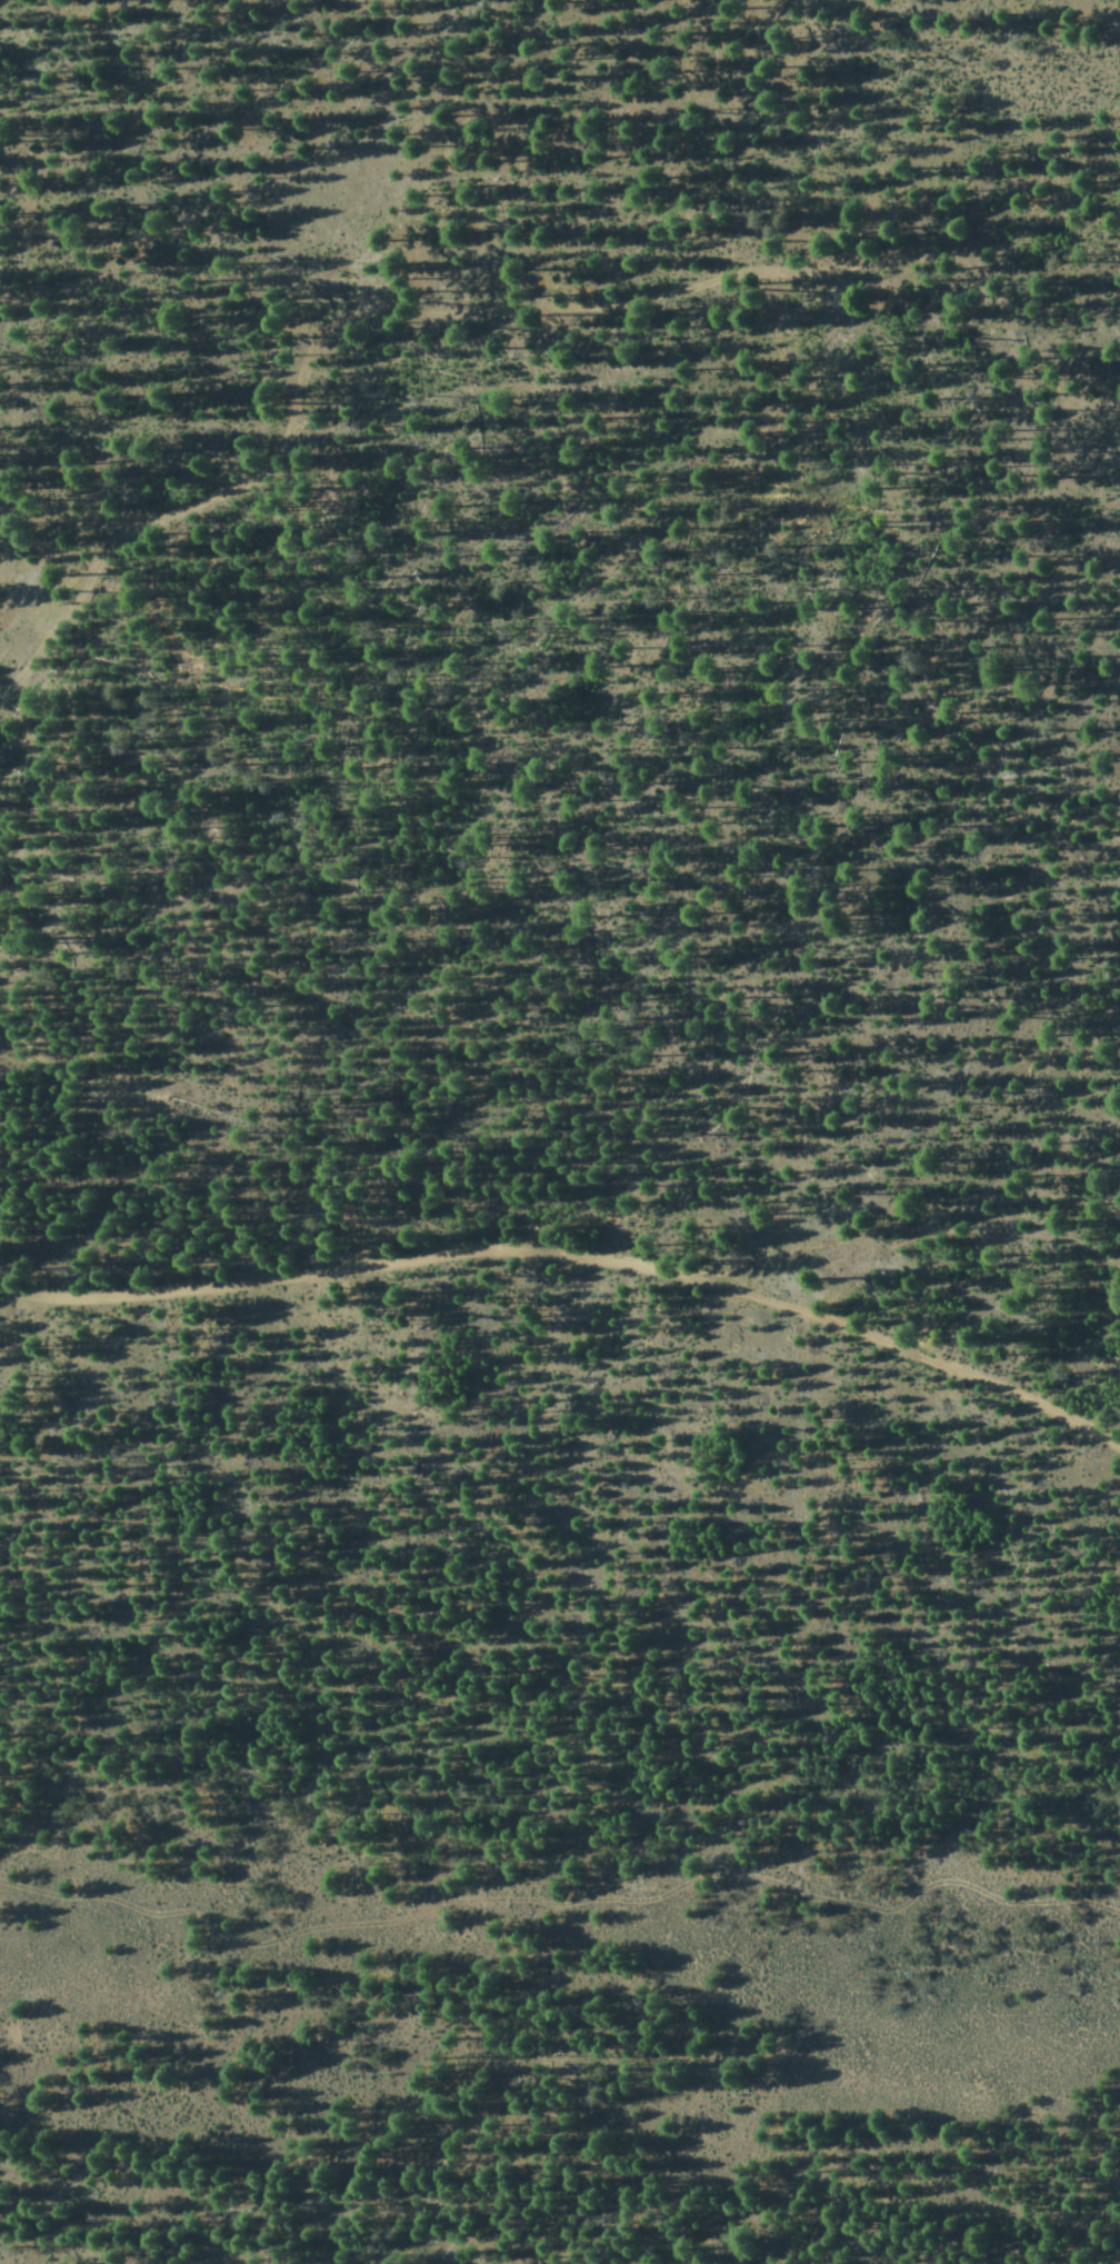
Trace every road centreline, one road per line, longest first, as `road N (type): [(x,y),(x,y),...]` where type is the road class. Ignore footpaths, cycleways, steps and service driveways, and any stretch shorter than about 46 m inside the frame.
road 1 (track): [(1119,1297),(954,1261),(686,1261),(332,1294),(24,1223),(0,1209)]

